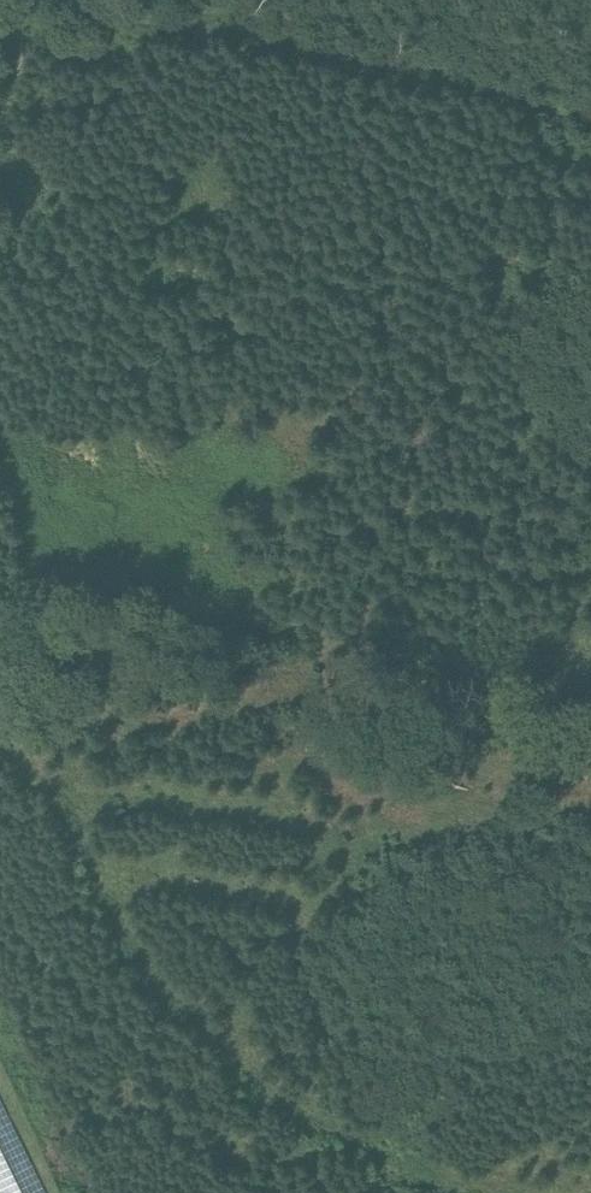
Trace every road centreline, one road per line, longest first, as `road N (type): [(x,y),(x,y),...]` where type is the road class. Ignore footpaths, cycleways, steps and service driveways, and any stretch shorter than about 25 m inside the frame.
road 1 (track): [(72,0),(590,124)]

